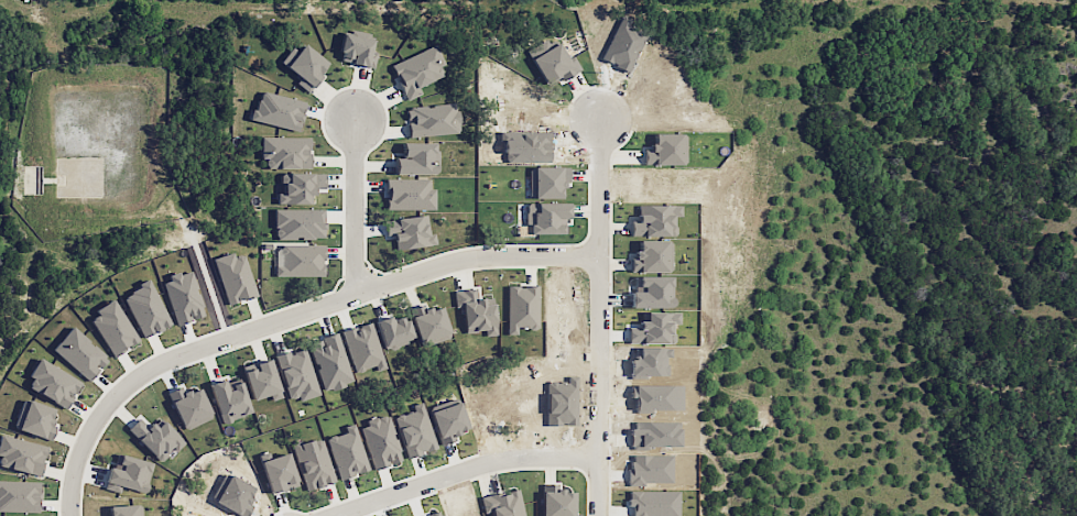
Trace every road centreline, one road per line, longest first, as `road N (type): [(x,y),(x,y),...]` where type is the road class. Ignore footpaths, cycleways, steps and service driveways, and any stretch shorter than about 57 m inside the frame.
road 1 (residential): [(597,259),(477,260),(163,359),(121,384),(95,413),(77,455),(70,515)]
road 2 (residential): [(595,515),(597,117)]
road 3 (residential): [(596,454),(491,459),(320,515)]
road 4 (residential): [(353,114),(357,296)]

